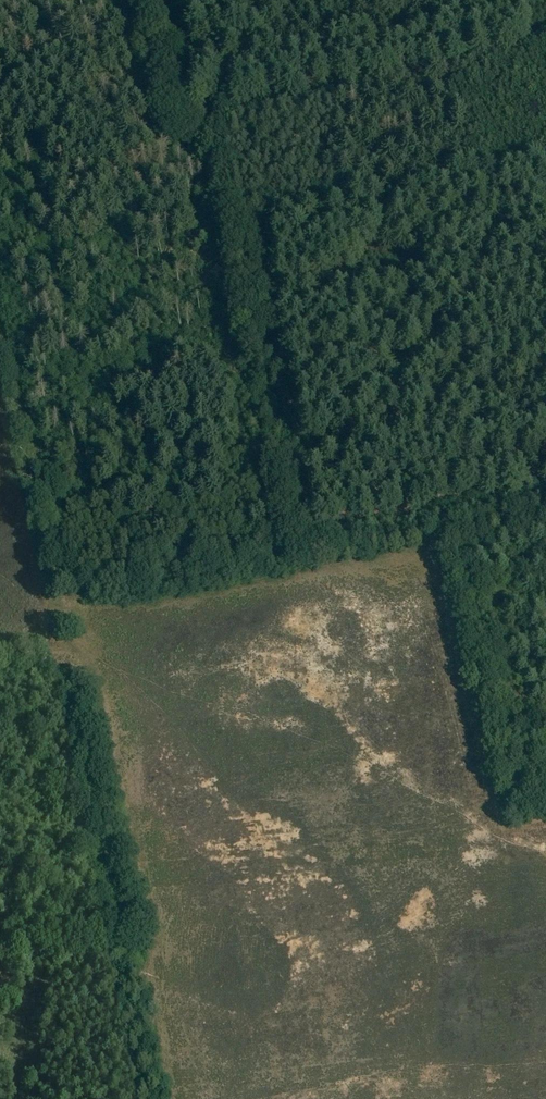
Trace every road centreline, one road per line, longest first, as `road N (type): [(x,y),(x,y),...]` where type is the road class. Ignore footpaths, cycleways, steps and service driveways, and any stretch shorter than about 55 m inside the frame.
road 1 (track): [(180,1098),(77,634),(0,345)]
road 2 (track): [(545,52),(244,111),(211,141),(168,125),(137,0)]

